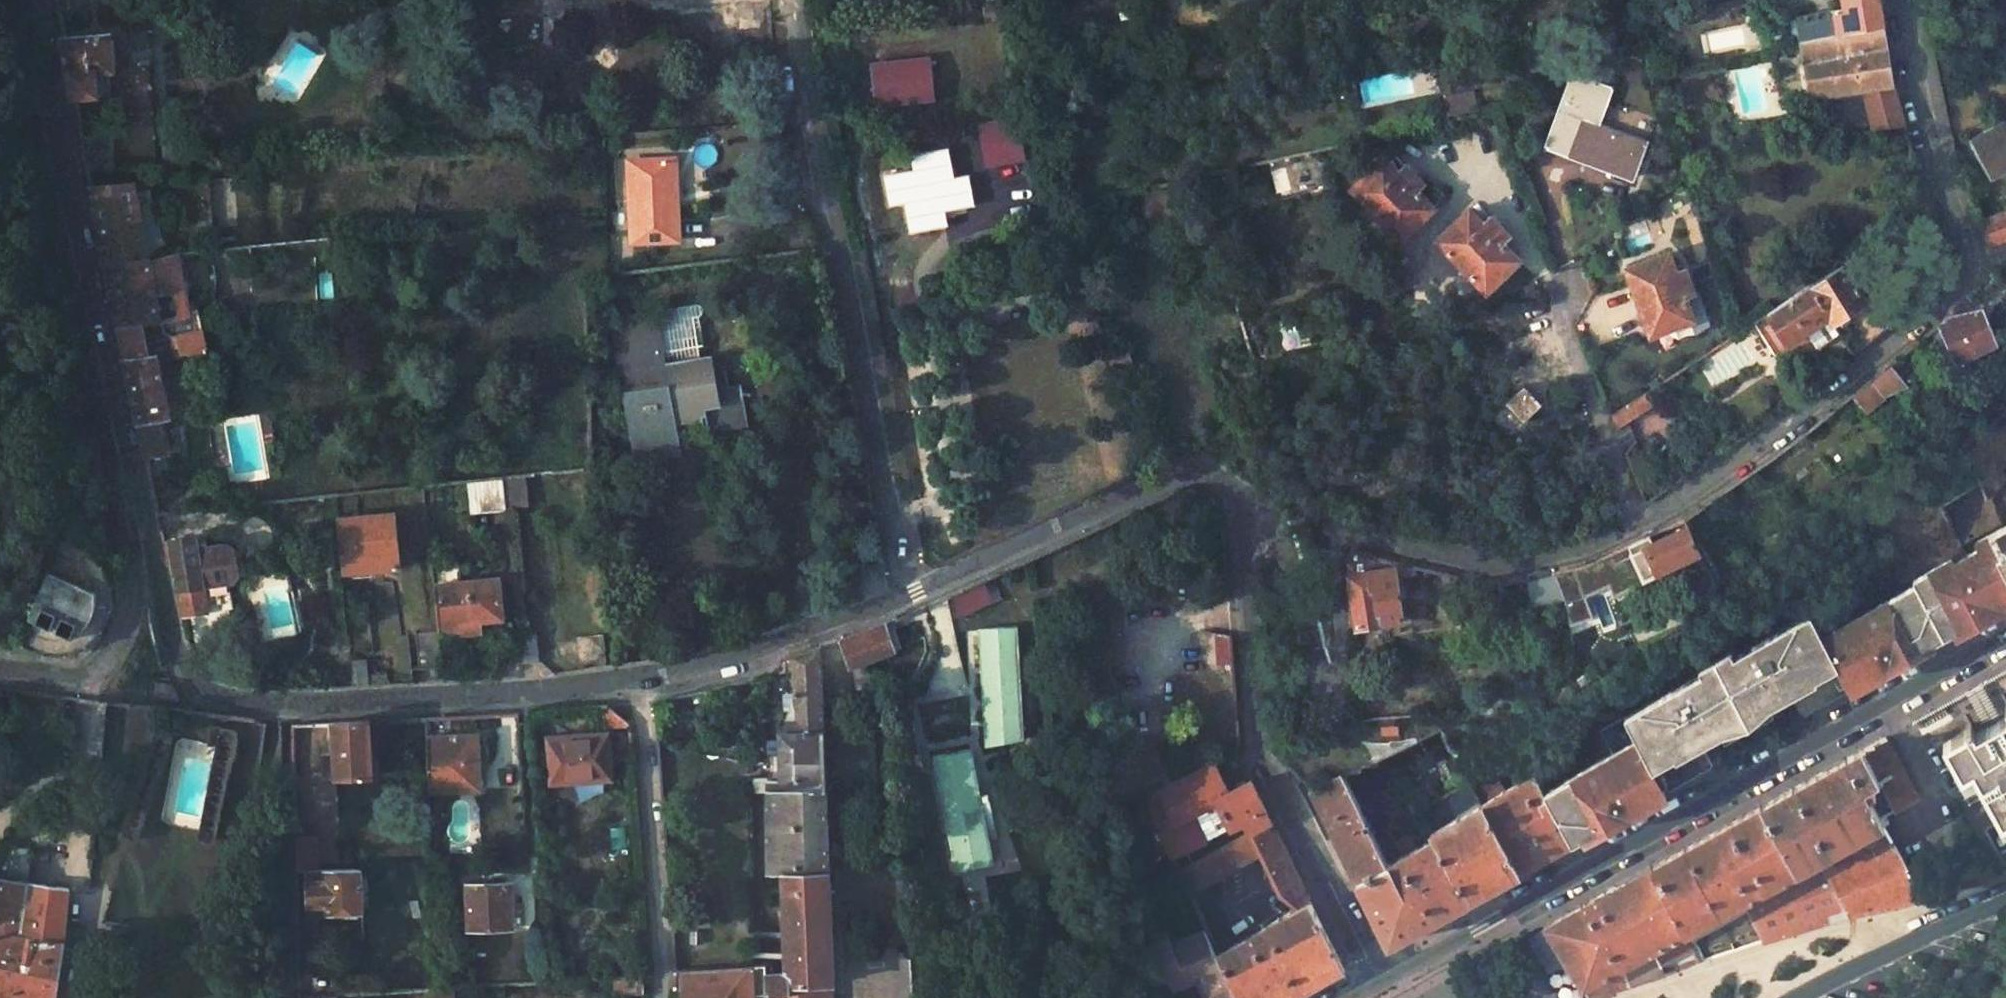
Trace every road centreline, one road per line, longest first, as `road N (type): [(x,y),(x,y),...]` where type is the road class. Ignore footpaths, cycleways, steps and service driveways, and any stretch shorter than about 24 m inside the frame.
road 1 (trunk): [(1347,997),(725,854),(459,759),(0,538)]
road 2 (residential): [(1902,0),(1967,273),(1786,431),(1689,496),(1563,556),(1497,566),(1340,536),(1341,685),(1332,691),(1322,686),(1275,531),(1238,513)]
road 3 (residential): [(909,597),(739,657),(643,679),(289,702),(219,696),(186,670),(175,645),(131,444)]
road 4 (trunk): [(0,677),(364,844),(678,959),(858,997)]
road 5 (secondary): [(2005,635),(1374,985)]
road 6 (residential): [(909,597),(797,0)]
road 7 (track): [(614,141),(73,180)]
road 8 (residential): [(1374,985),(1259,758),(1238,513)]
road 9 (residential): [(131,444),(38,0)]
road 10 (residential): [(1238,513),(1232,486),(1220,476),(1186,470),(909,597)]
road 11 (residential): [(131,444),(132,606),(121,642),(95,671),(73,677),(0,669)]
road 12 (track): [(293,997),(289,702)]
road 13 (secondary): [(1795,997),(2005,903)]

